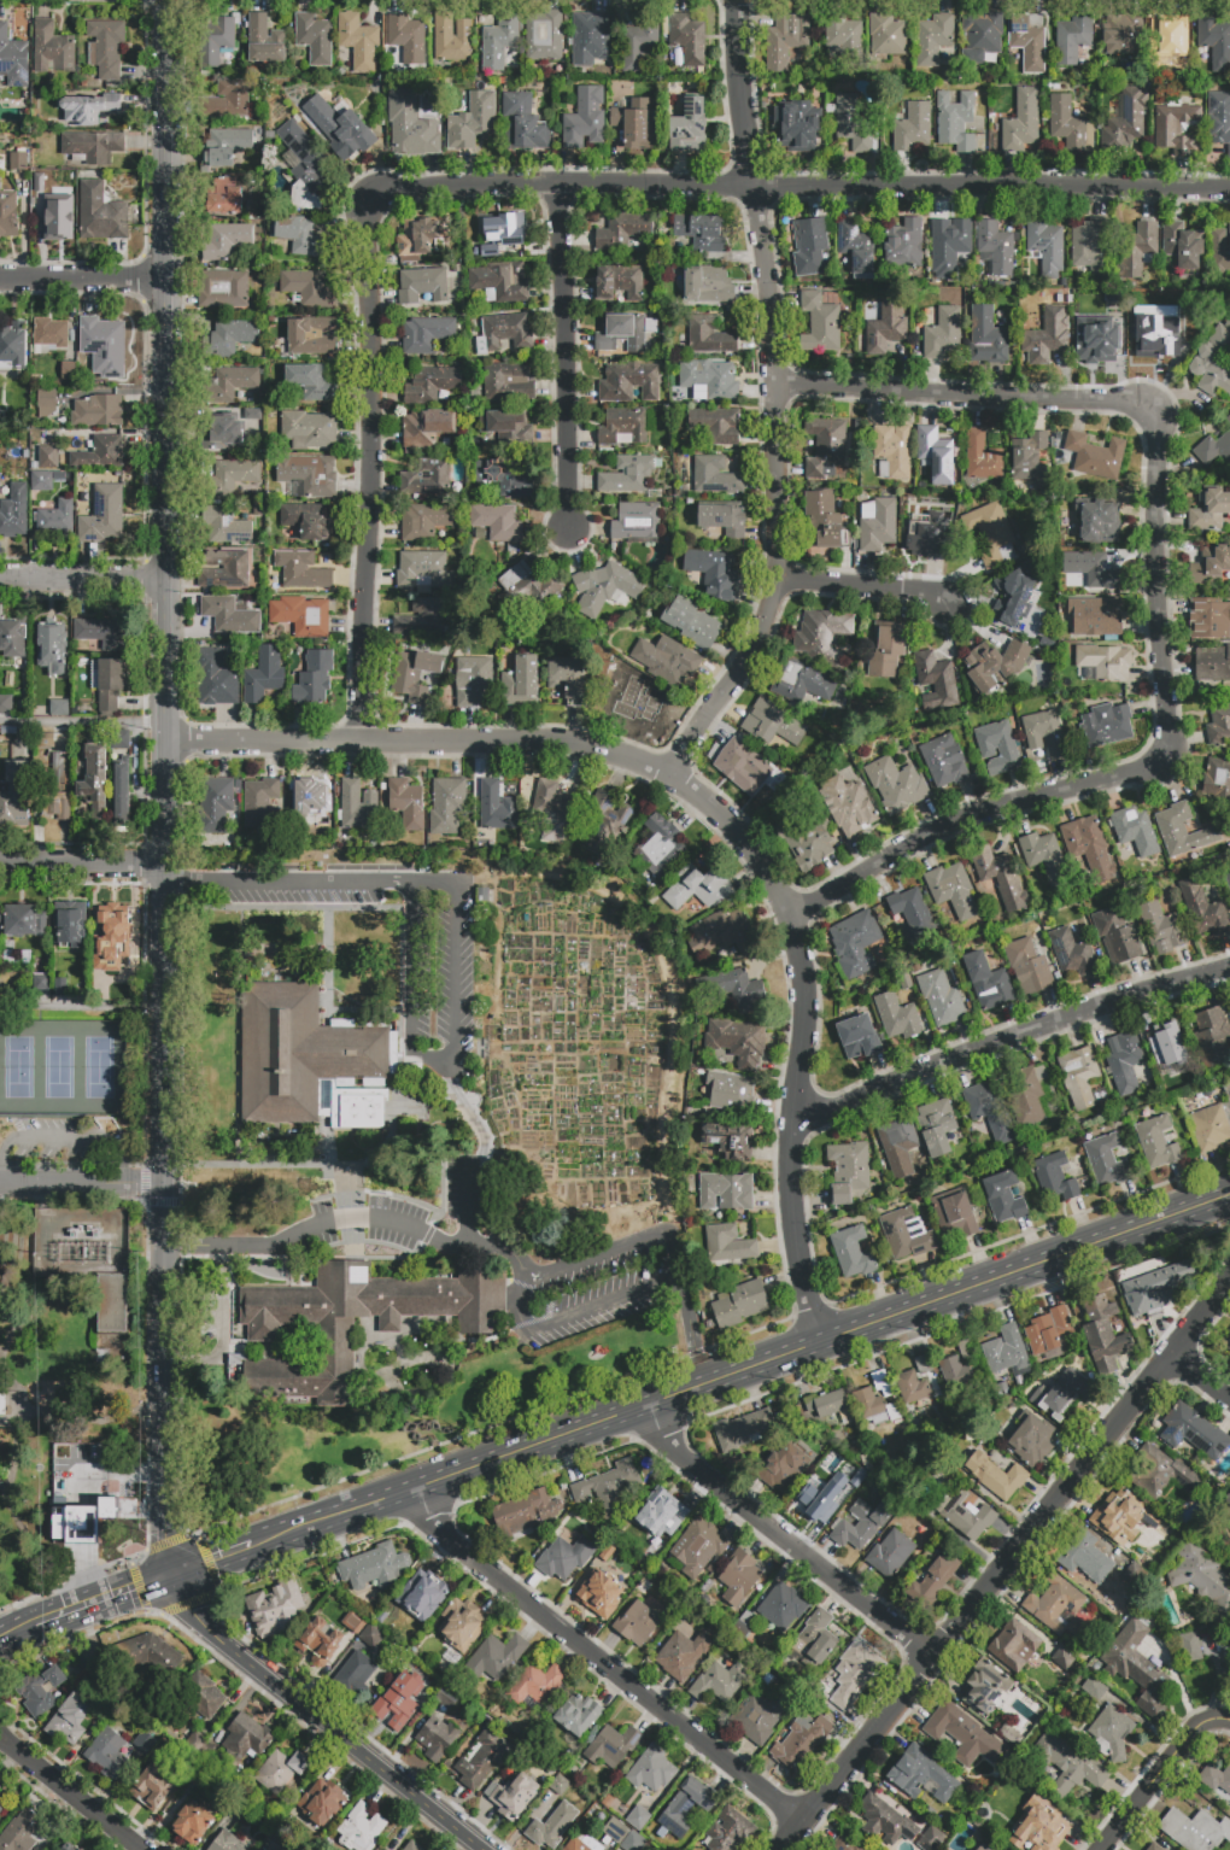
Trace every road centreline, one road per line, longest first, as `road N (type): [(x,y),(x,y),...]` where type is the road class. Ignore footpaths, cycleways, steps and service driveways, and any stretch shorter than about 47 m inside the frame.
road 1 (tertiary): [(165,0),(170,1579)]
road 2 (residential): [(1229,189),(365,193),(367,521),(355,742)]
road 3 (residential): [(789,913),(976,812),(1148,766),(1161,755),(1167,732),(1155,587),(1158,462),(1148,412),(1113,402),(774,380)]
road 4 (residential): [(168,740),(554,740),(669,775),(714,810),(767,872),(789,913),(803,974),(789,1167),(818,1345)]
road 5 (secondary): [(253,1547),(1229,1195)]
road 6 (residential): [(736,0),(774,380),(775,580),(748,654),(669,775)]
road 7 (residential): [(784,1849),(1229,1279)]
road 8 (residential): [(418,1488),(435,1526),(807,1821)]
road 9 (residential): [(791,1122),(1229,963)]
road 10 (residential): [(170,1579),(183,1605),(484,1849)]
road 11 (residential): [(649,1405),(686,1464),(932,1659)]
road 12 (residential): [(560,187),(567,531)]
road 13 (residential): [(1101,1849),(1200,1725),(1229,1723)]
road 14 (residential): [(775,580),(922,592),(943,602)]
road 15 (residential): [(0,282),(166,283)]
road 16 (residential): [(0,1187),(166,1187)]
road 17 (residential): [(0,581),(166,581)]
road 18 (residential): [(0,869),(164,871)]
road 19 (residential): [(14,1754),(140,1849)]
road 20 (secondary): [(43,1624),(170,1579)]

